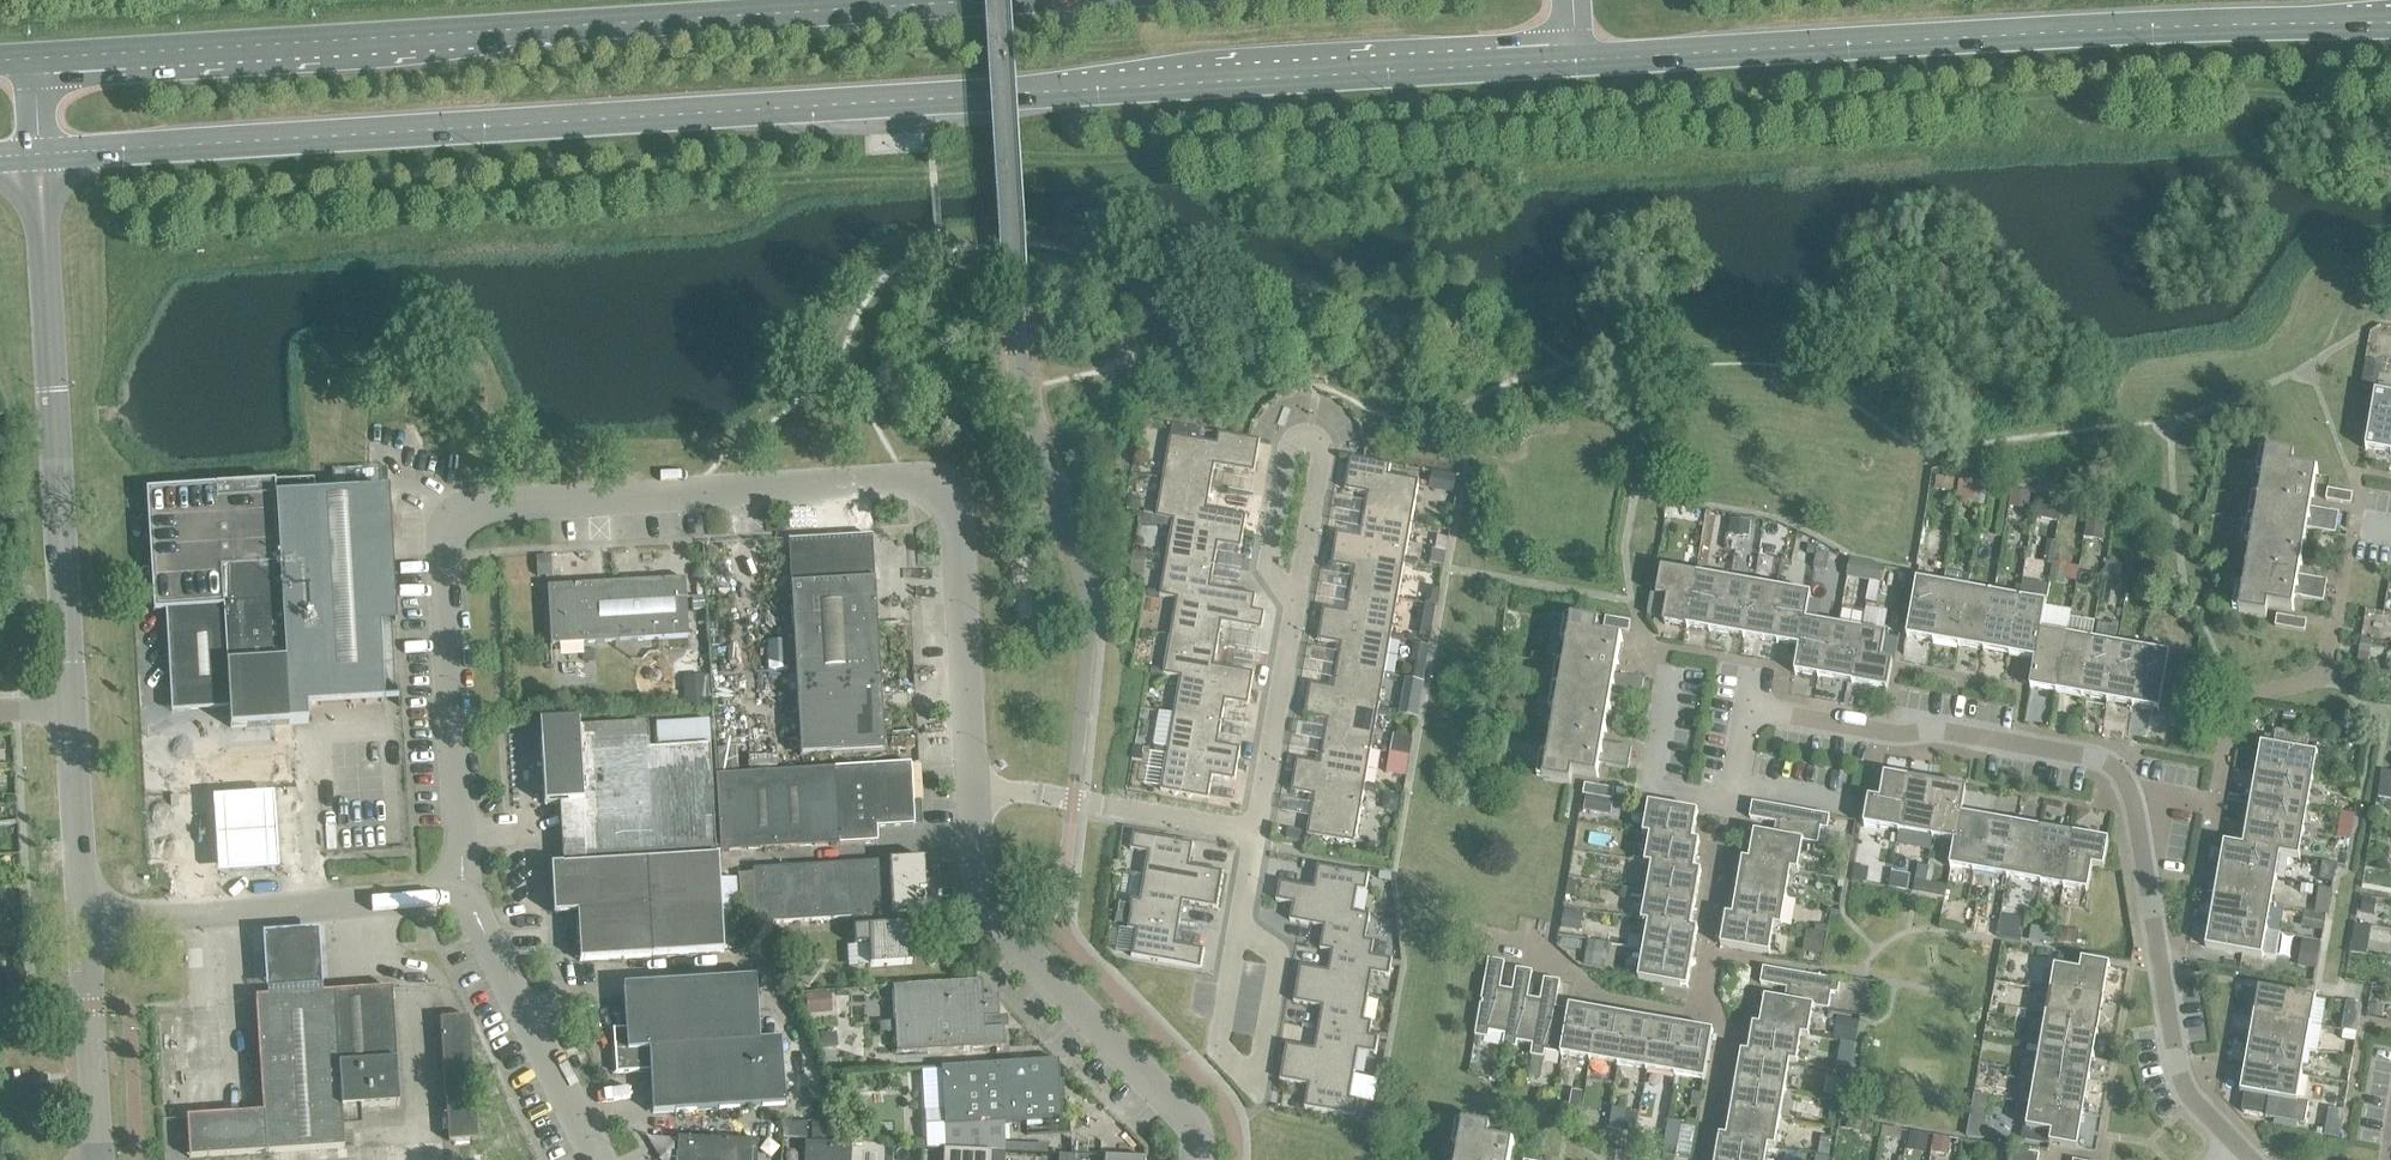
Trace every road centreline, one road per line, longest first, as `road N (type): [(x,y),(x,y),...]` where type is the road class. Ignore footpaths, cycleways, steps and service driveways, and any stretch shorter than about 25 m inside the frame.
road 1 (secondary): [(38,154),(1015,98),(1571,56)]
road 2 (residential): [(458,842),(439,553),(451,519),(481,506),(901,484),(939,495),(955,526),(963,791)]
road 3 (secondary): [(951,0),(33,59)]
road 4 (secondary): [(1571,56),(2390,19)]
road 5 (tertiary): [(69,703),(38,154)]
road 6 (residential): [(963,791),(968,860),(994,921),(1192,1130),(1192,1159)]
road 7 (residential): [(1746,705),(1870,730),(1957,730),(2082,754),(2116,766),(2135,804)]
road 8 (residential): [(80,915),(462,901)]
road 9 (residential): [(2135,804),(2181,1080),(2236,1146)]
road 10 (residential): [(1238,917),(1214,1047),(1251,1083),(1273,947)]
road 11 (residential): [(1256,832),(963,791)]
road 12 (tertiary): [(80,915),(93,1159)]
road 13 (residential): [(595,1159),(483,942)]
road 14 (residential): [(1292,608),(1256,832)]
road 15 (residential): [(1732,778),(1728,798),(1647,787),(1666,669)]
road 16 (residential): [(1292,608),(1263,568),(1283,450),(1304,442),(1317,468)]
road 17 (tertiary): [(80,915),(69,703)]
road 18 (residential): [(458,842),(520,839),(526,925),(483,942)]
road 19 (residential): [(1317,468),(1292,608)]
road 20 (residential): [(1732,778),(1858,801)]

